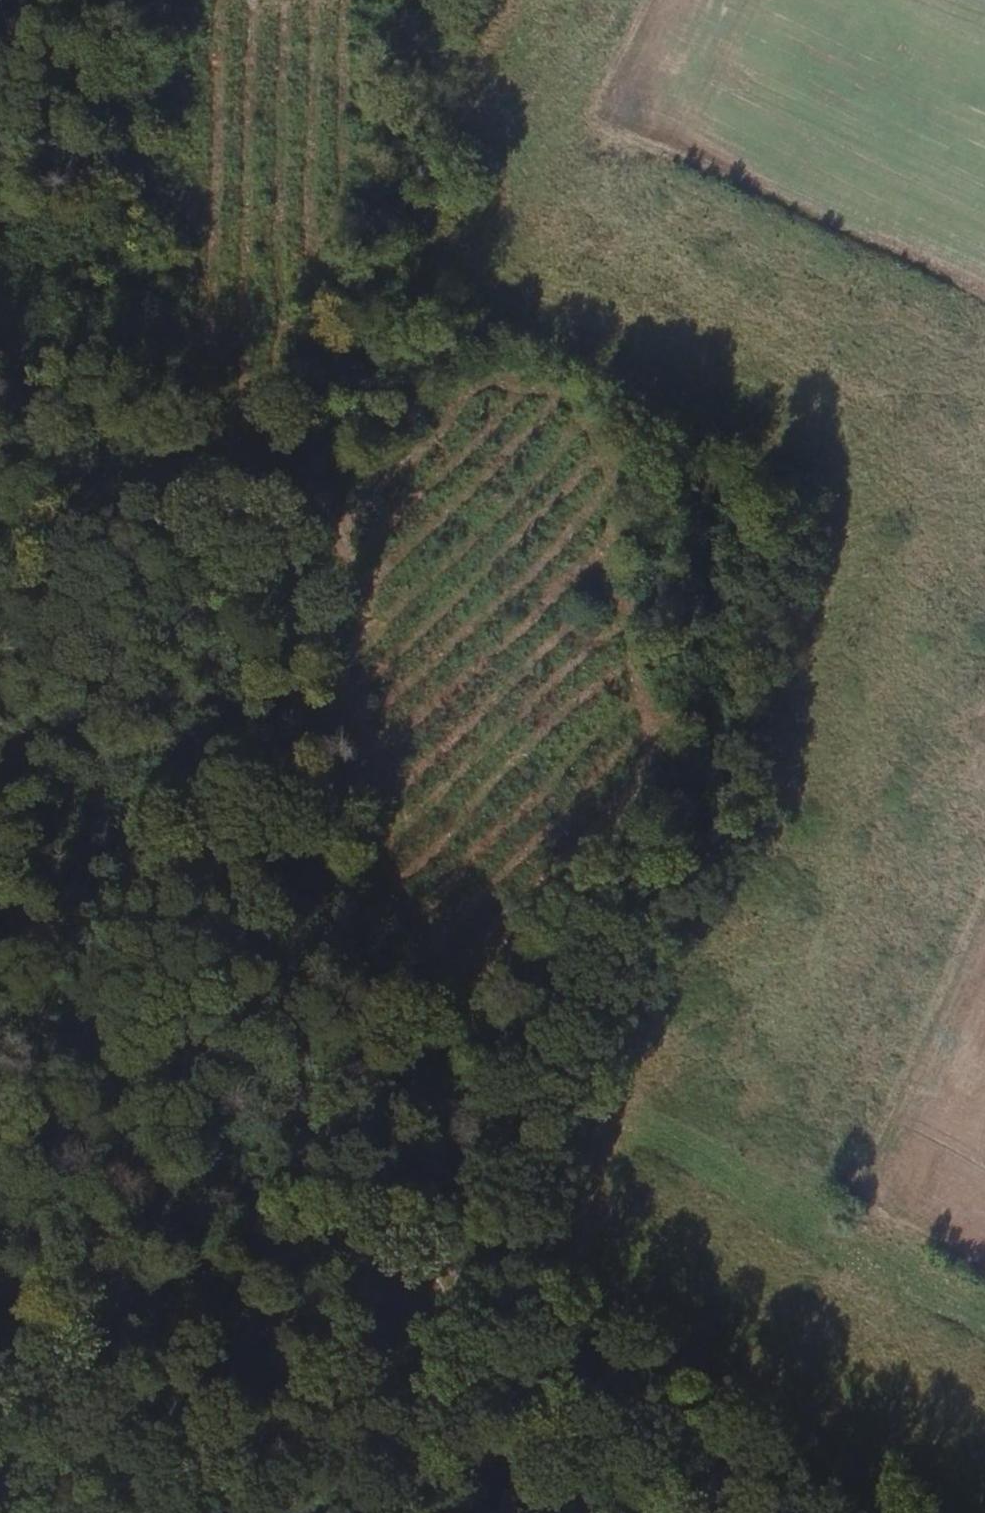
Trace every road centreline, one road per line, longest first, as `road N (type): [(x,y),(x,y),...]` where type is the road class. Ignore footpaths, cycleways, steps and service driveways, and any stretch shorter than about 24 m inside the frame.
road 1 (track): [(656,1512),(524,1402),(385,1239),(350,1218),(311,1214),(199,1241),(154,1270),(81,1361),(45,1389),(0,1394)]

